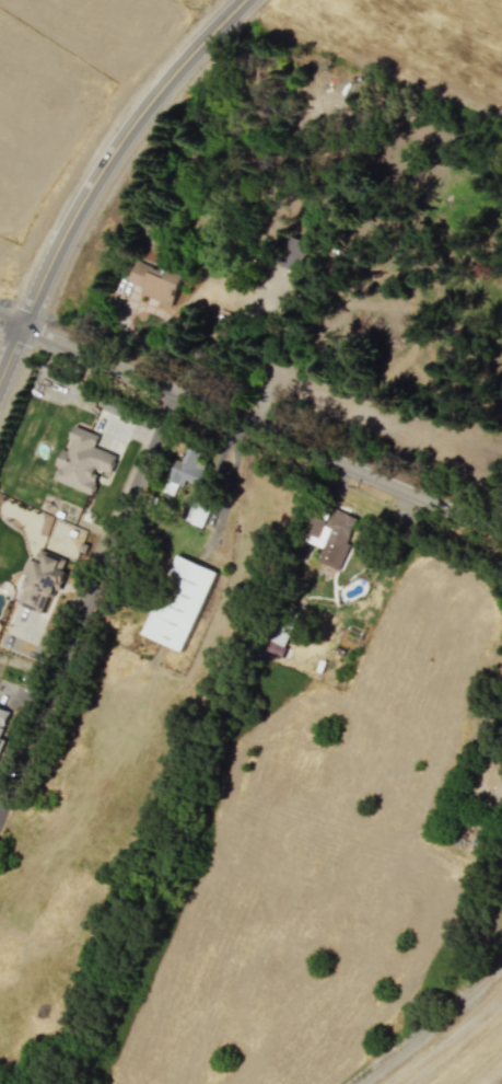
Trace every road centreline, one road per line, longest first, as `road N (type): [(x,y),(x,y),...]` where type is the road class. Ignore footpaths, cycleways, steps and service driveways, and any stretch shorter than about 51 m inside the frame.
road 1 (residential): [(501,531),(21,326)]
road 2 (residential): [(0,809),(177,391)]
road 3 (tertiary): [(243,0),(162,84),(107,159),(50,260),(0,378)]

